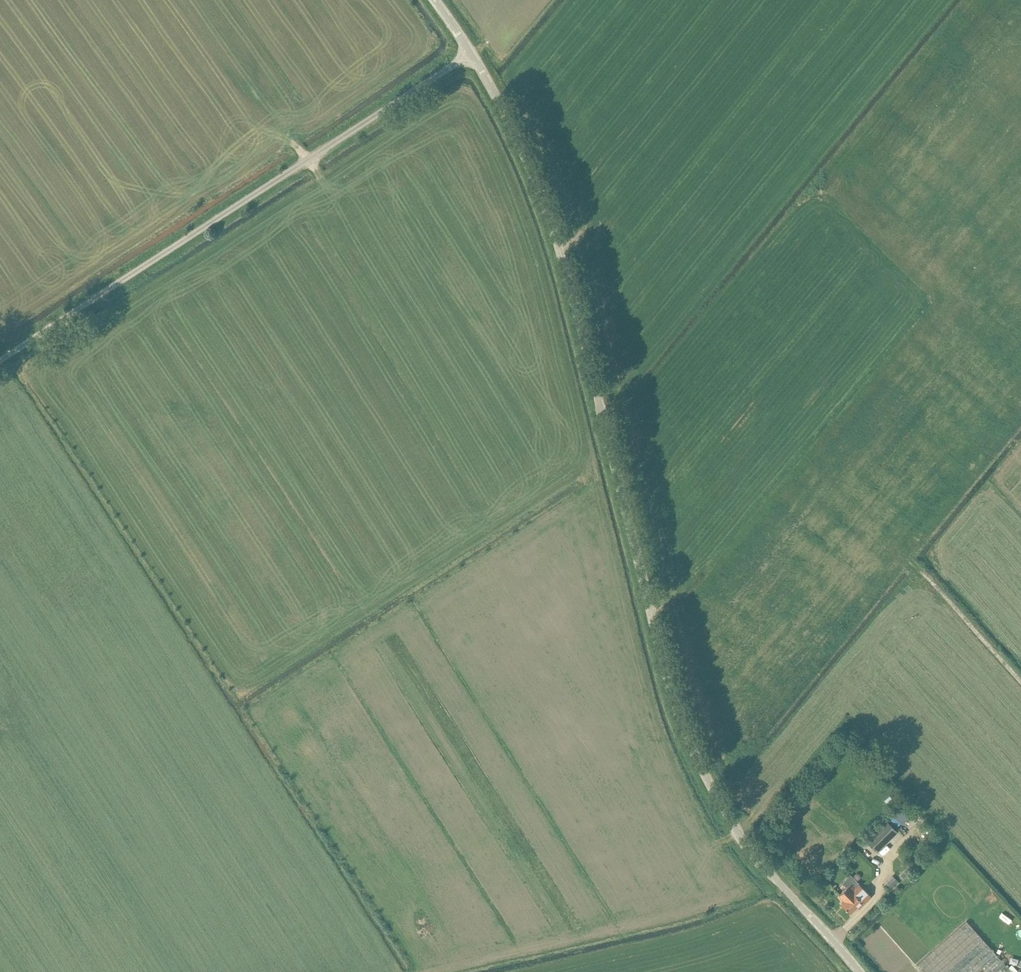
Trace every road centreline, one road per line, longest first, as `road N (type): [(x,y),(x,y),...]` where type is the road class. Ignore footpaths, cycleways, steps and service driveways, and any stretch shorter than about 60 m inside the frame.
road 1 (tertiary): [(859,971),(728,820),(682,724),(555,234),(472,51)]
road 2 (unclassified): [(0,359),(472,51)]
road 3 (track): [(1020,680),(921,568)]

